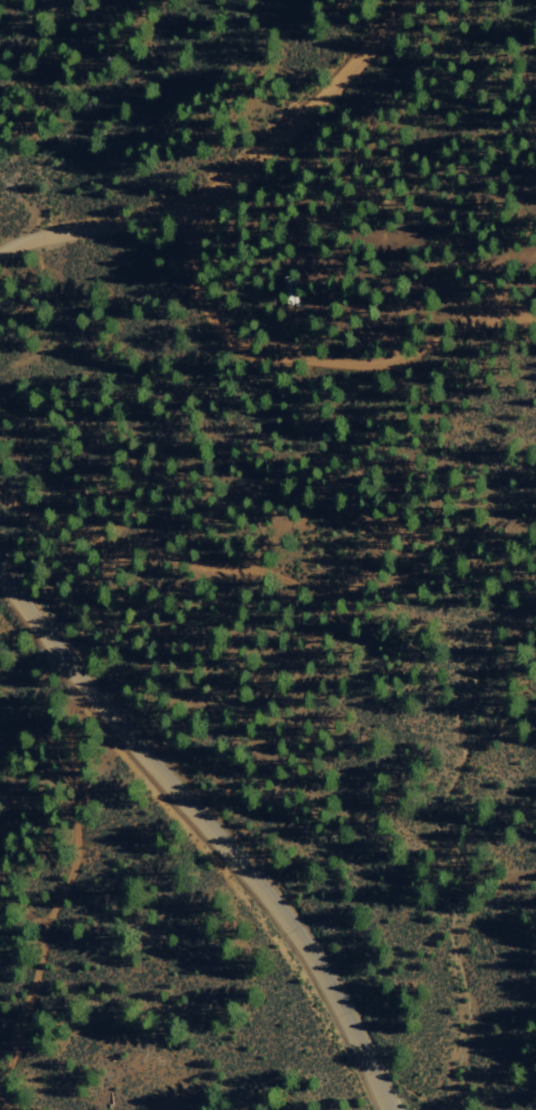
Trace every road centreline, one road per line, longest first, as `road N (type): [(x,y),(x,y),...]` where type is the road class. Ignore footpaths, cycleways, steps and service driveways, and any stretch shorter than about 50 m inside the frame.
road 1 (tertiary): [(386,1109),(292,932),(0,580)]
road 2 (residential): [(416,0),(203,196),(122,222),(47,231),(0,252)]
road 3 (track): [(66,666),(51,738),(68,764),(78,834),(73,872),(45,932),(44,960),(13,1031),(6,1109)]
road 4 (track): [(176,207),(188,269),(240,347),(379,367),(464,327),(535,316)]

